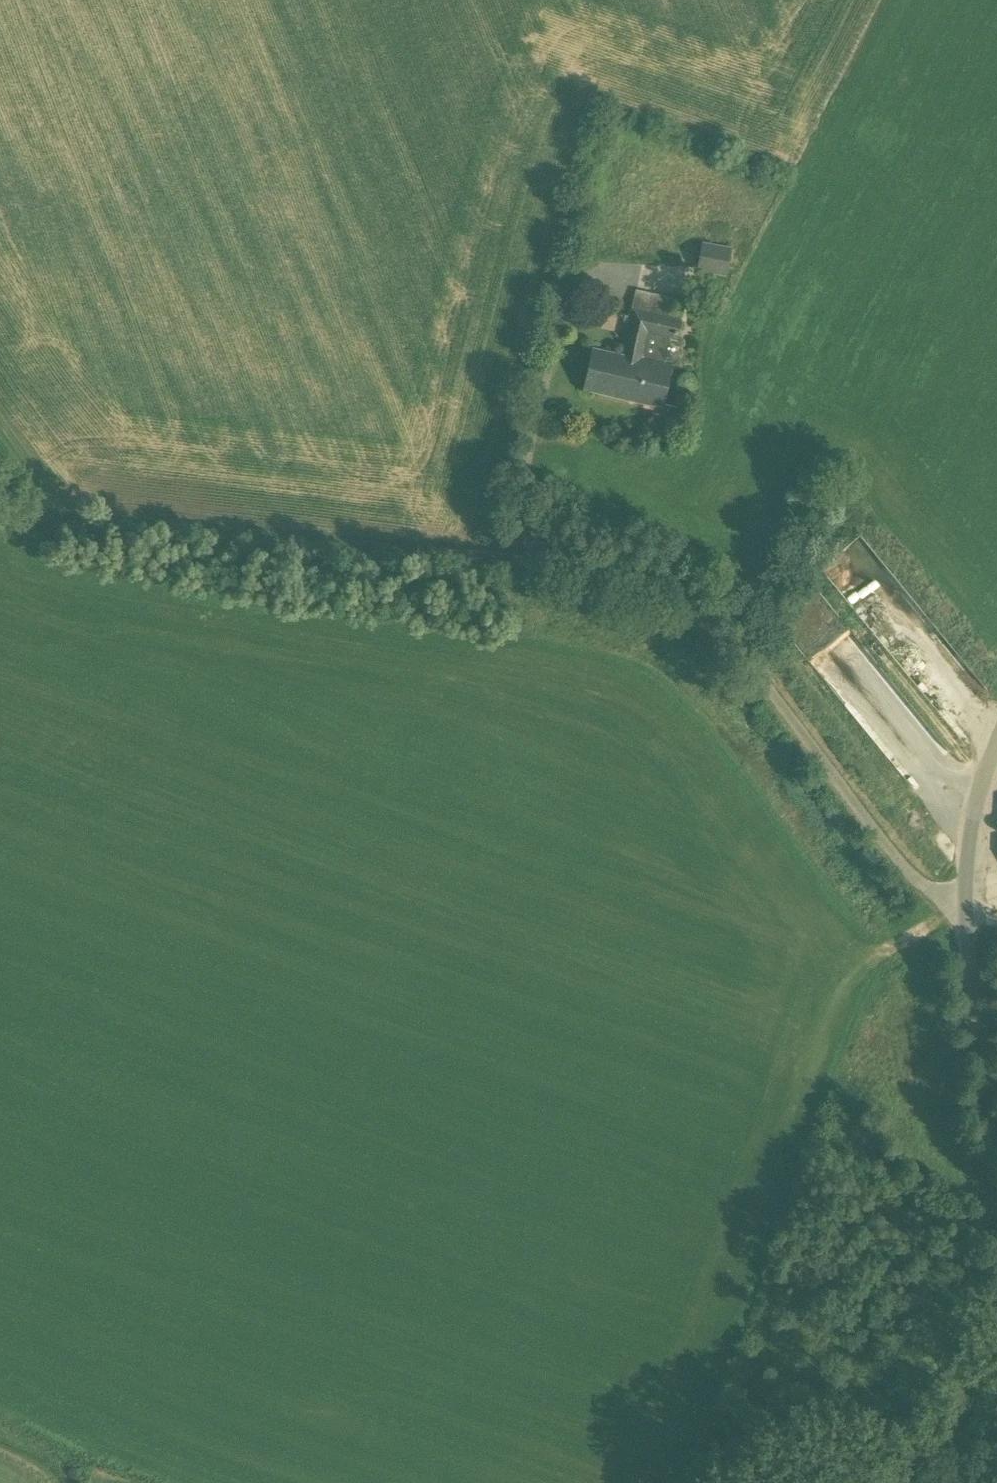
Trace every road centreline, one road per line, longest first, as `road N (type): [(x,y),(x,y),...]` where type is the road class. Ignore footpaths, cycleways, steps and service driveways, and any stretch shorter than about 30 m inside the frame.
road 1 (unclassified): [(996,1108),(970,931),(973,846),(996,741)]

